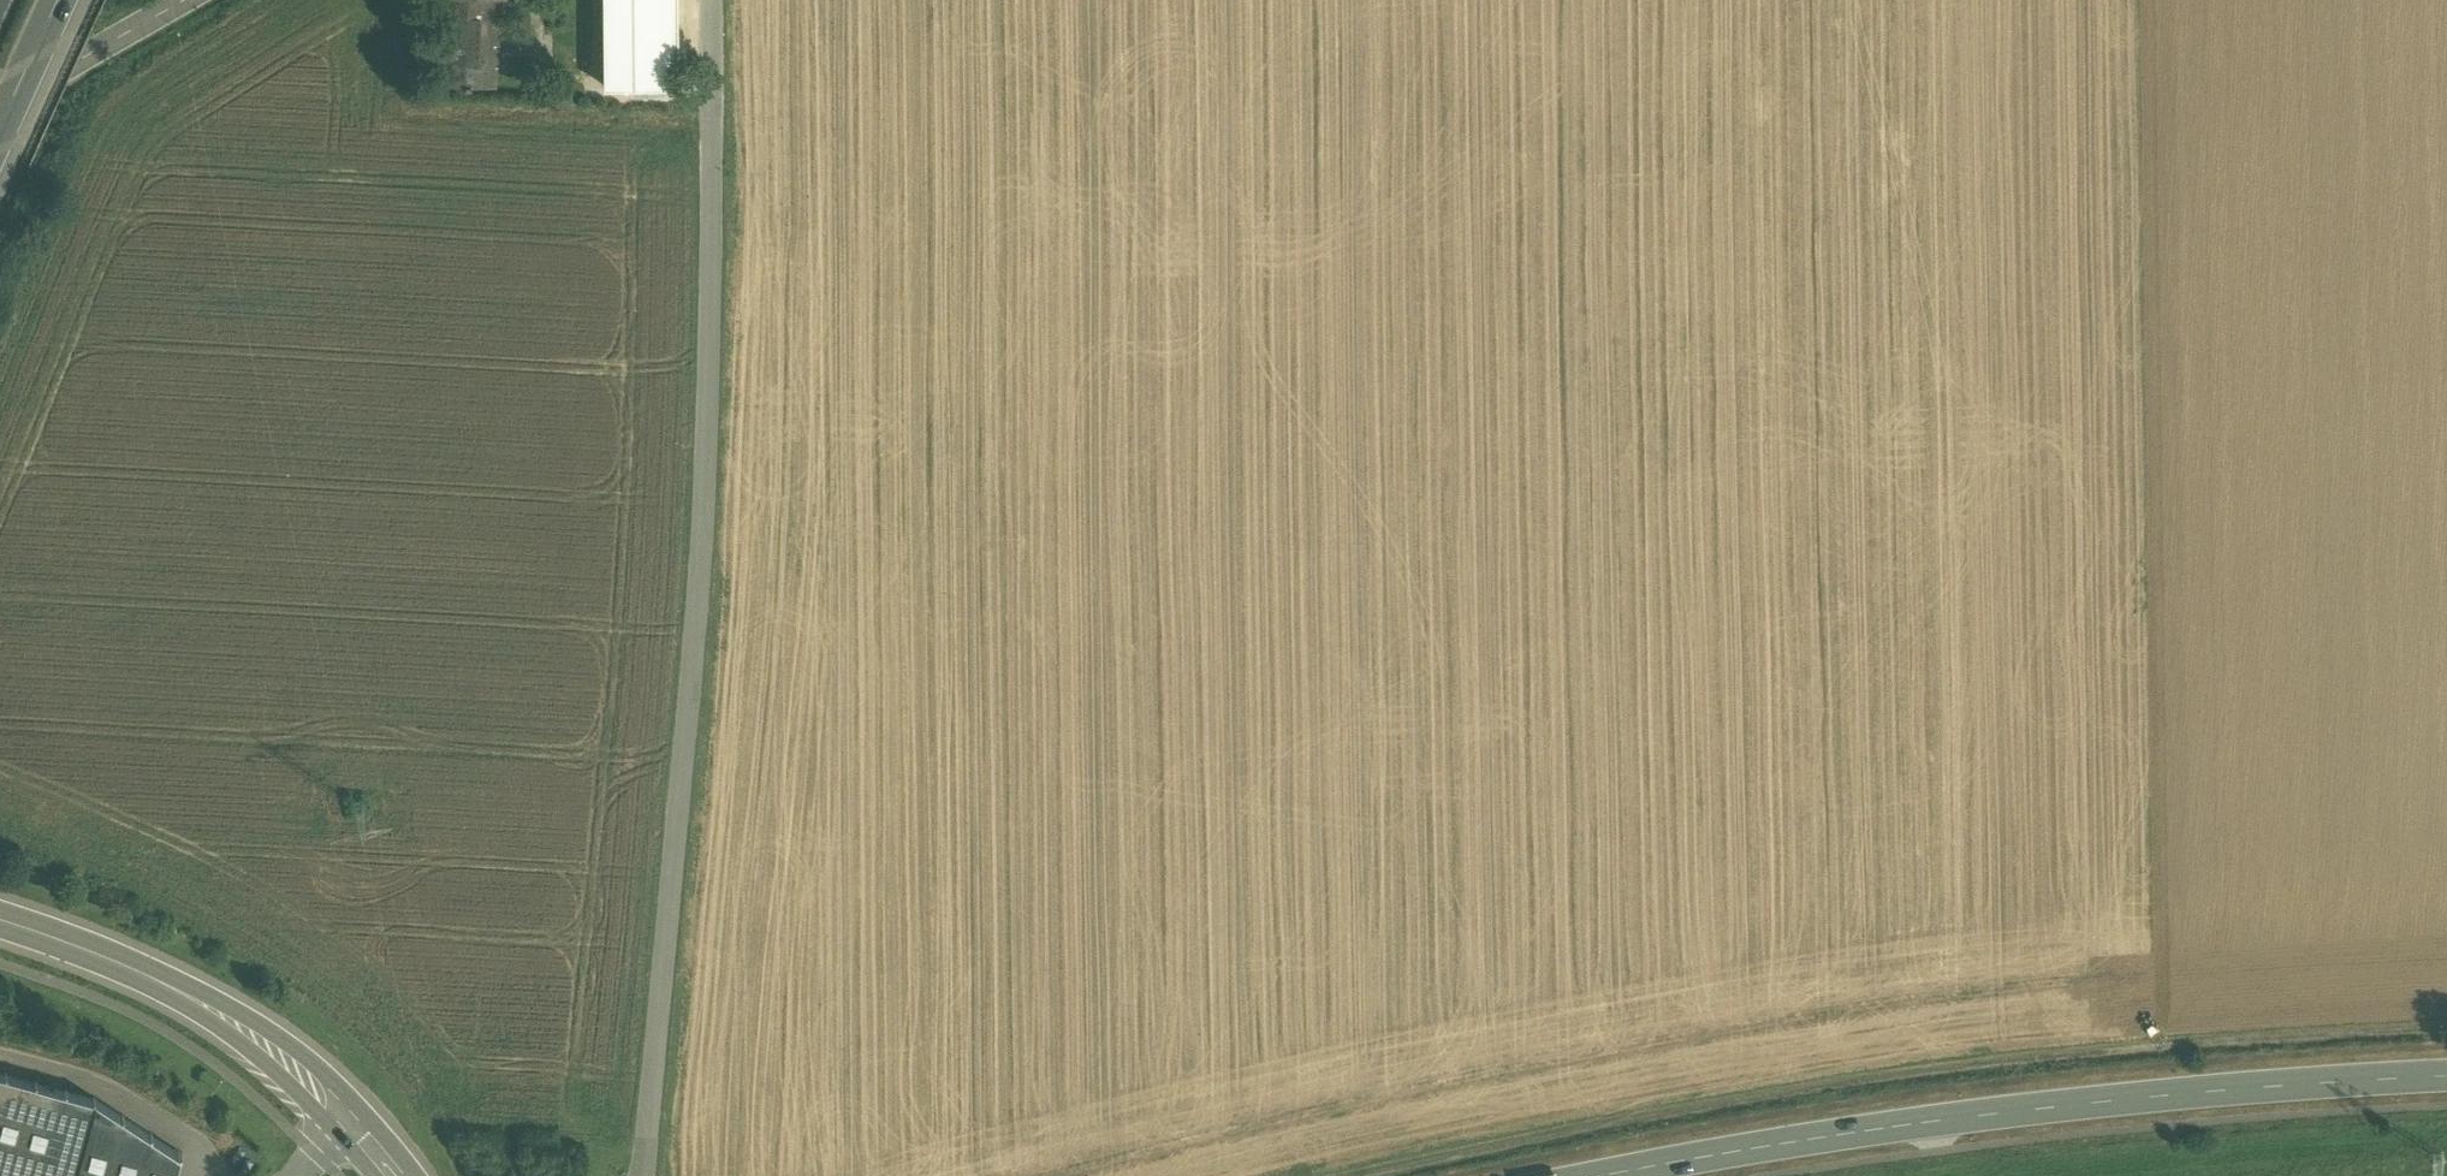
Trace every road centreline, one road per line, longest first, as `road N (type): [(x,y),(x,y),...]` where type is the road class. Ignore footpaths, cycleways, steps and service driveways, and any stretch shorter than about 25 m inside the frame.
road 1 (residential): [(707,0),(711,299),(700,530),(641,1175)]
road 2 (track): [(1369,1175),(1834,1084),(2170,1045),(2446,1030)]
road 3 (secondary): [(2446,1074),(2332,1079),(1794,1136),(1575,1175)]
road 4 (secondary): [(388,1175),(348,1127),(238,1028),(103,962),(0,930)]
road 5 (unclassified): [(0,109),(183,0)]
road 6 (motorway): [(0,110),(49,0)]

